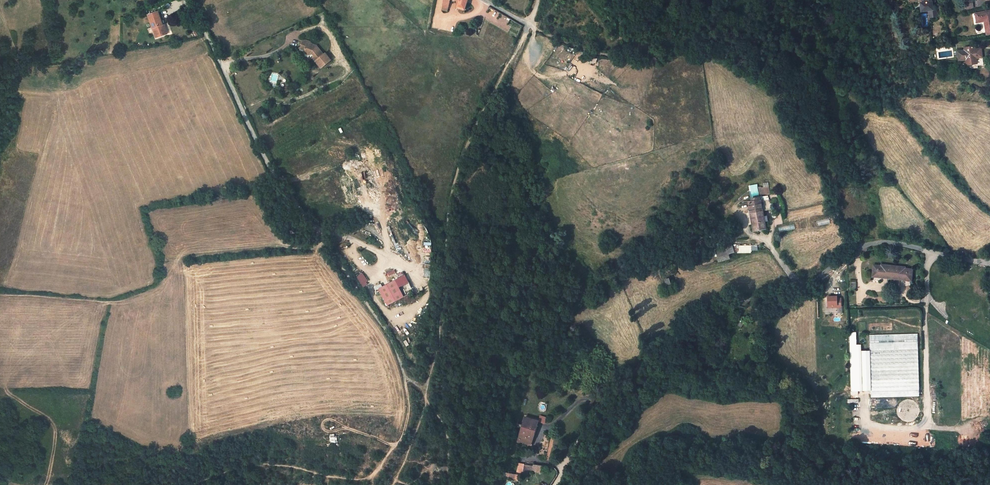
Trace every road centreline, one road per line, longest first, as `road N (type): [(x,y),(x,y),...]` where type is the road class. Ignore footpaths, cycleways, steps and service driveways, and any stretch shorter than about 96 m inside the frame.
road 1 (unclassified): [(989,264),(866,244),(807,285),(709,312),(640,366),(595,414),(555,484)]
road 2 (track): [(866,244),(840,223),(829,182),(770,79),(709,48),(601,54),(530,23)]
road 3 (track): [(426,401),(457,171),(530,23)]
road 4 (residential): [(186,0),(273,173),(315,228)]

